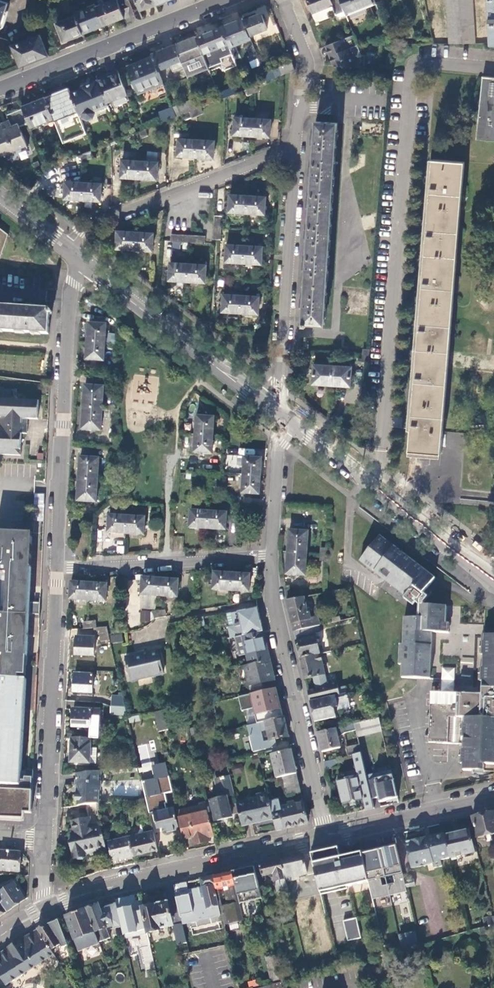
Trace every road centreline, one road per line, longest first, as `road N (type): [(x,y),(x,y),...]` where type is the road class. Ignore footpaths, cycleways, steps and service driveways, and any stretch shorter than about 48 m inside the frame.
road 1 (tertiary): [(49,908),(327,835)]
road 2 (residential): [(273,556),(275,609),(327,835)]
road 3 (residential): [(58,568),(72,296)]
road 4 (residential): [(46,839),(58,568)]
road 5 (residential): [(298,149),(280,384),(267,401)]
road 6 (residential): [(298,149),(101,221),(70,248)]
road 7 (tertiary): [(493,577),(295,423)]
road 8 (tertiary): [(0,89),(224,0)]
road 9 (tertiary): [(267,401),(88,263)]
road 10 (residential): [(58,568),(273,556)]
road 11 (tertiary): [(327,835),(493,798)]
road 12 (residential): [(295,423),(279,448),(273,556)]

